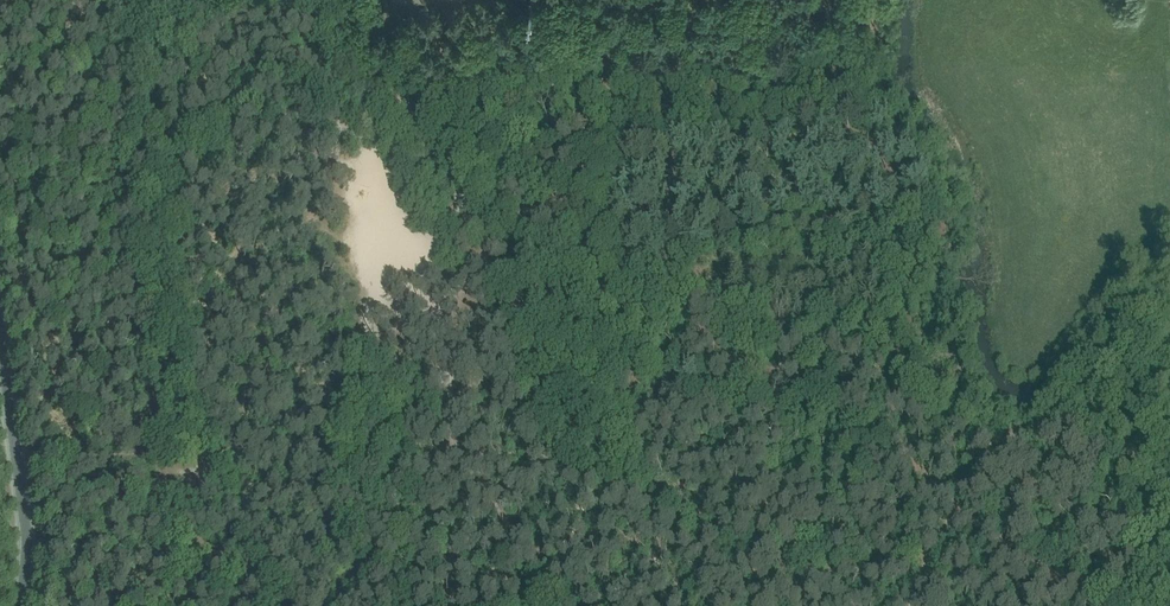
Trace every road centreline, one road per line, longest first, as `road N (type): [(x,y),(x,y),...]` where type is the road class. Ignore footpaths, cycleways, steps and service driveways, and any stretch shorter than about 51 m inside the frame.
road 1 (tertiary): [(21,605),(27,529),(0,329)]

